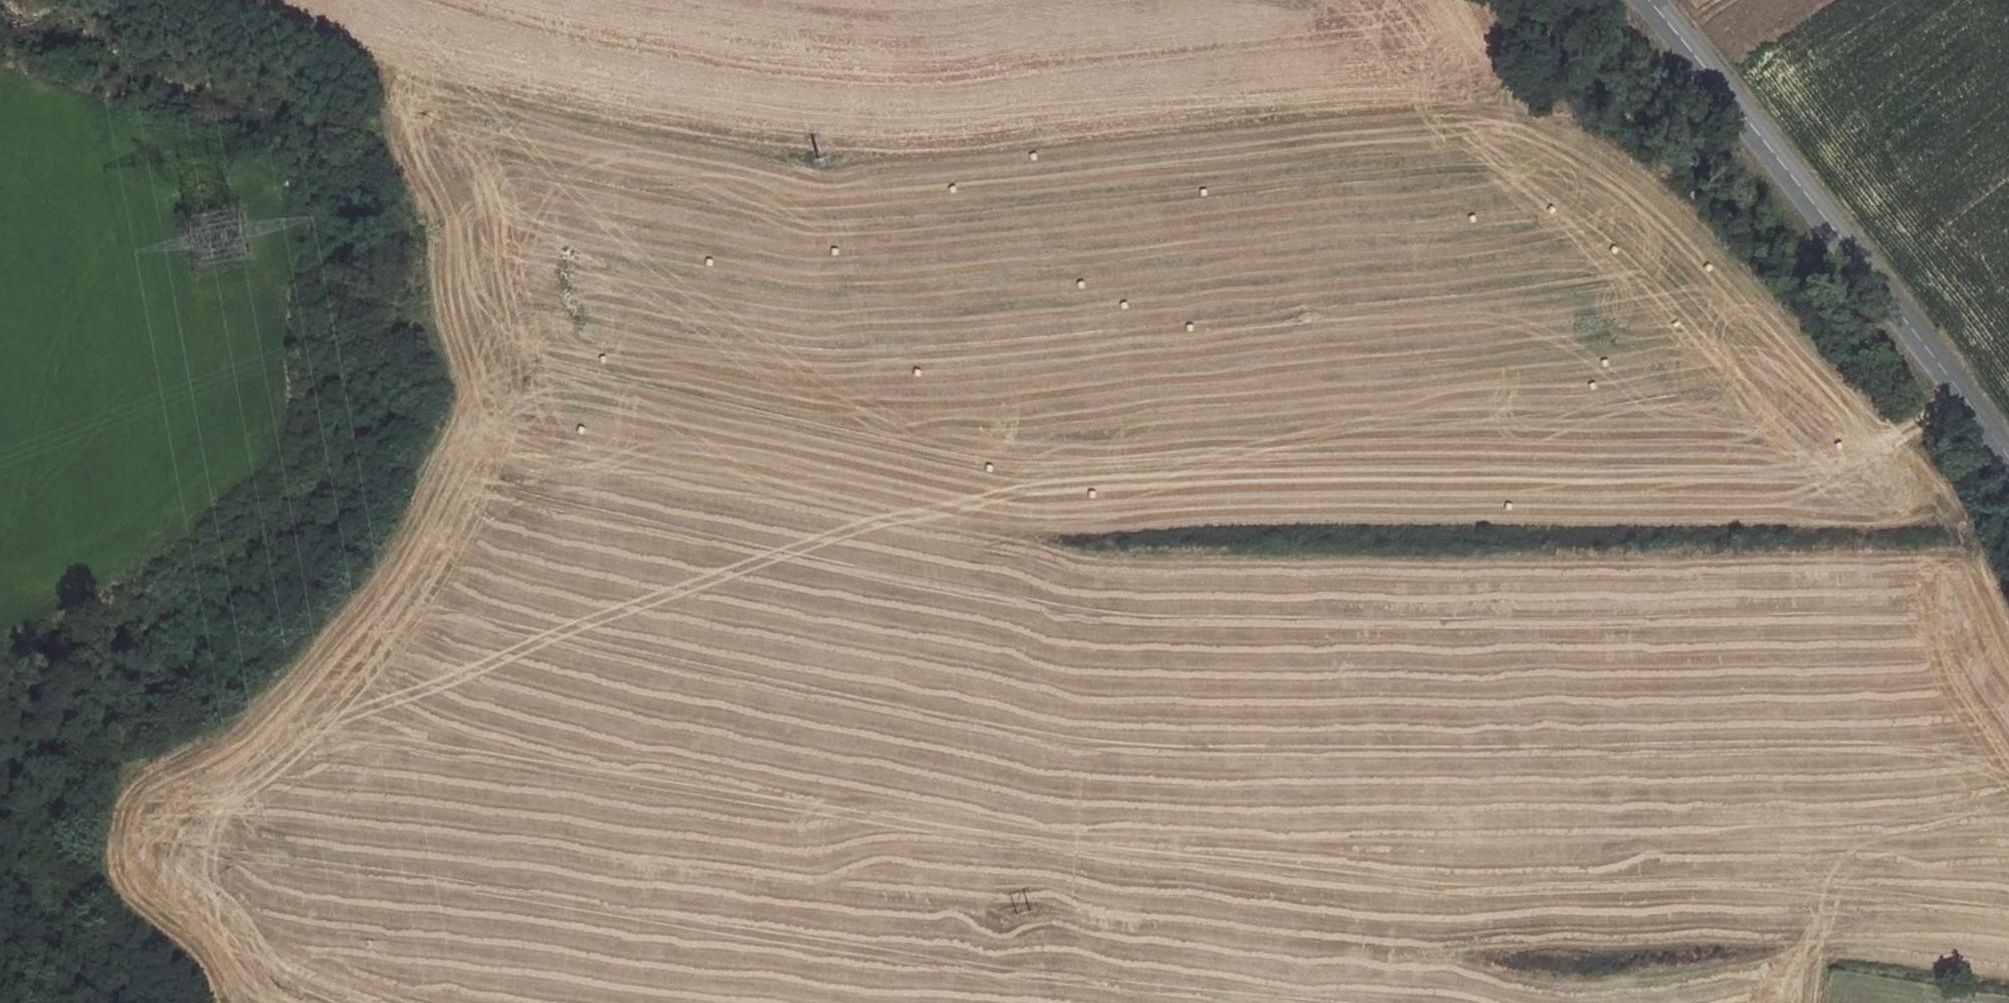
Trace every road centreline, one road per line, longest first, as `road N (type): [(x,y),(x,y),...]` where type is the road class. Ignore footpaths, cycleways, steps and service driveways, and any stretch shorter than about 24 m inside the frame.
road 1 (tertiary): [(2008,457),(1647,0)]

